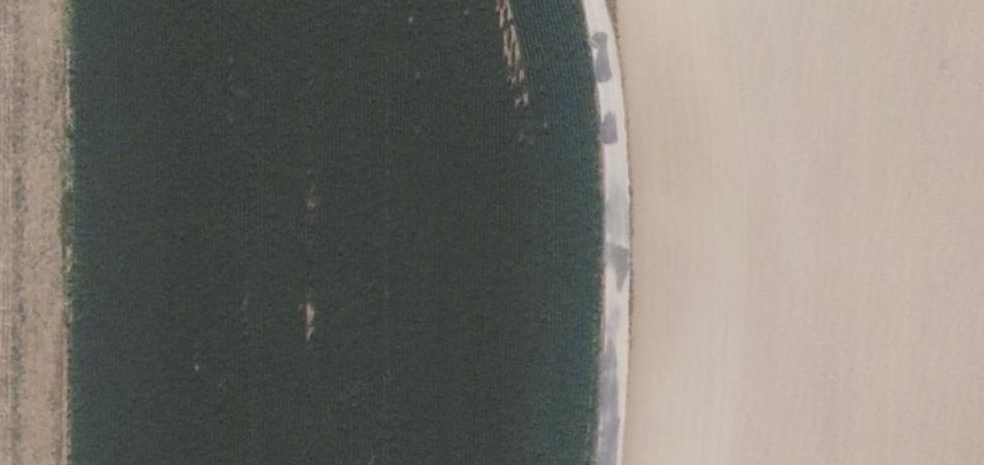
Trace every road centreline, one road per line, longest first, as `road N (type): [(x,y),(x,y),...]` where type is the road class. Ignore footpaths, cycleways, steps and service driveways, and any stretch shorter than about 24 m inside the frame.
road 1 (track): [(606,464),(618,199),(595,0)]

